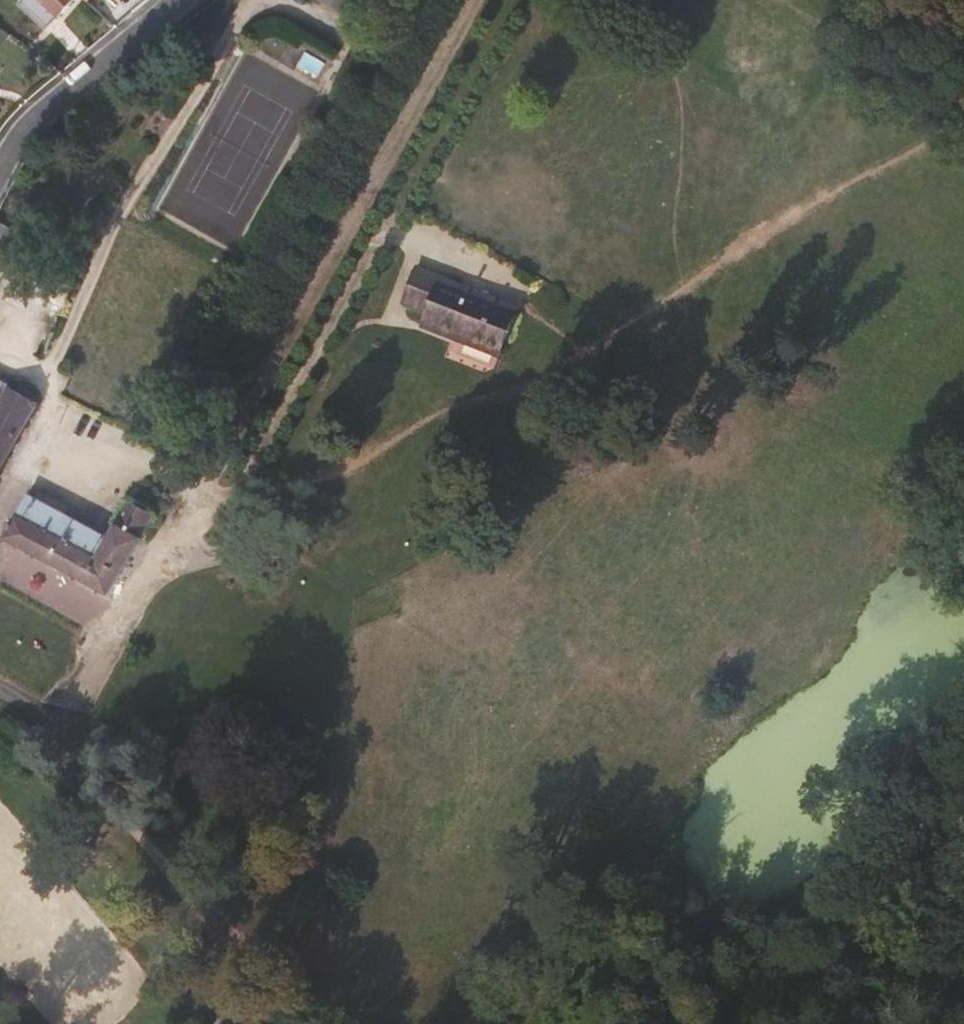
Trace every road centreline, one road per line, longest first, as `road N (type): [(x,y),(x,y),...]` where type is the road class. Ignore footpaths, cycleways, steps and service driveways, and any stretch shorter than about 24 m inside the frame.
road 1 (track): [(476,0),(82,688),(57,711),(37,715),(0,692)]
road 2 (track): [(53,388),(58,343),(120,214),(254,0)]
road 3 (residential): [(179,0),(29,131),(0,180)]

